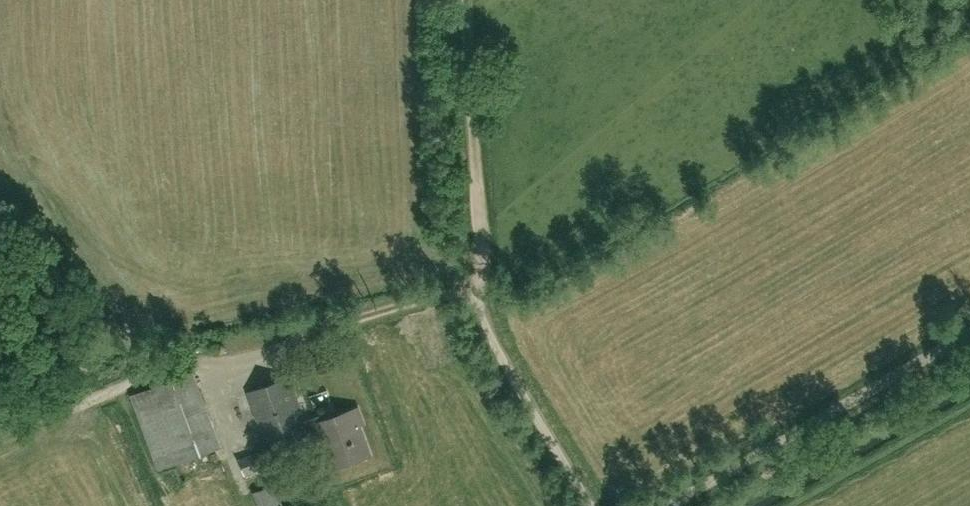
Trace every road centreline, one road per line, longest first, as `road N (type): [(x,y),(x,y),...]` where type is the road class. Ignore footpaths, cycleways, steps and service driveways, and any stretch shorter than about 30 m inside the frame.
road 1 (track): [(470,0),(479,289),(300,341)]
road 2 (unclassified): [(672,505),(969,333)]
road 3 (unclassified): [(479,289),(486,324),(592,505)]

